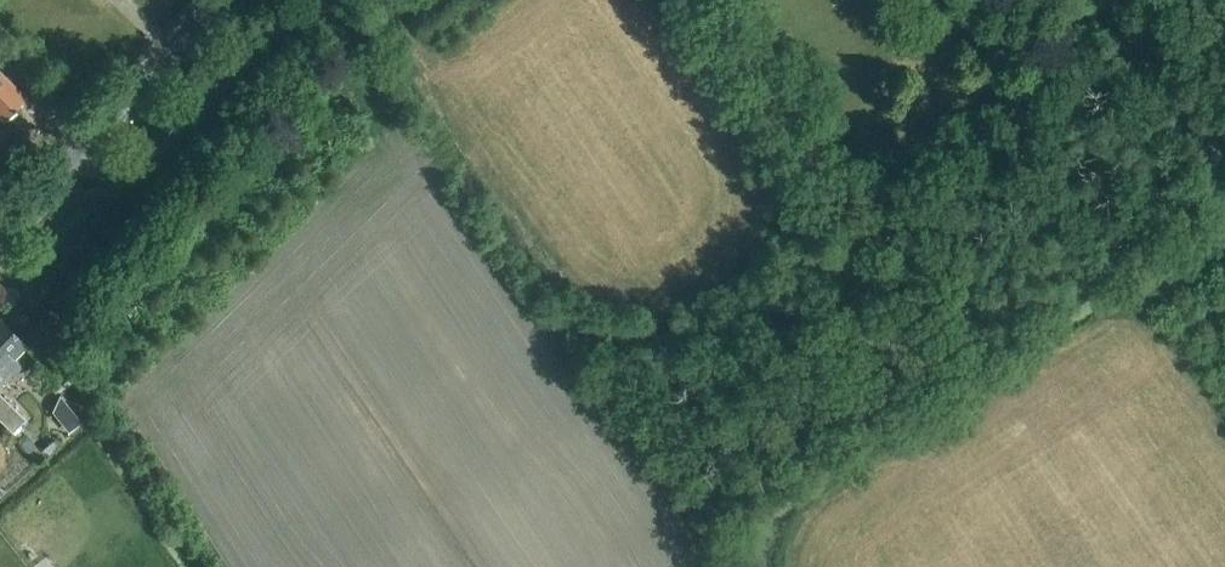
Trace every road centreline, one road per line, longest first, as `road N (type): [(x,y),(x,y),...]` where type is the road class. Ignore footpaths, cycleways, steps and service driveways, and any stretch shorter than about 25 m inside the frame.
road 1 (tertiary): [(0,232),(226,0)]
road 2 (tertiary): [(1224,144),(1119,0)]

